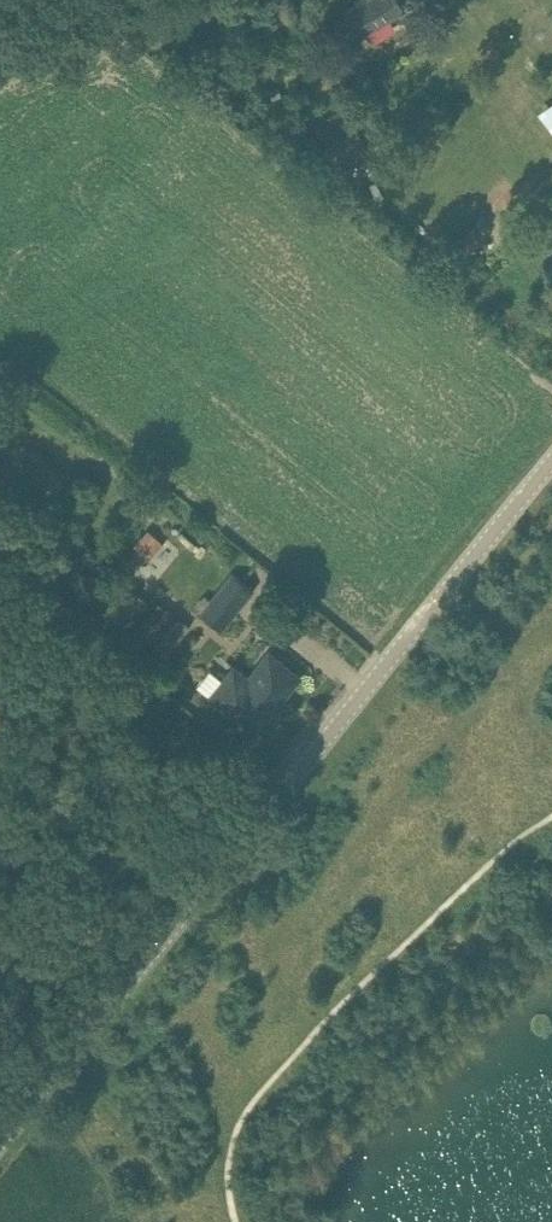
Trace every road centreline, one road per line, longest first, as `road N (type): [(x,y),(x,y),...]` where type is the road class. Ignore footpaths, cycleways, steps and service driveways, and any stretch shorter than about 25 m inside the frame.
road 1 (unclassified): [(0,1146),(551,469)]

